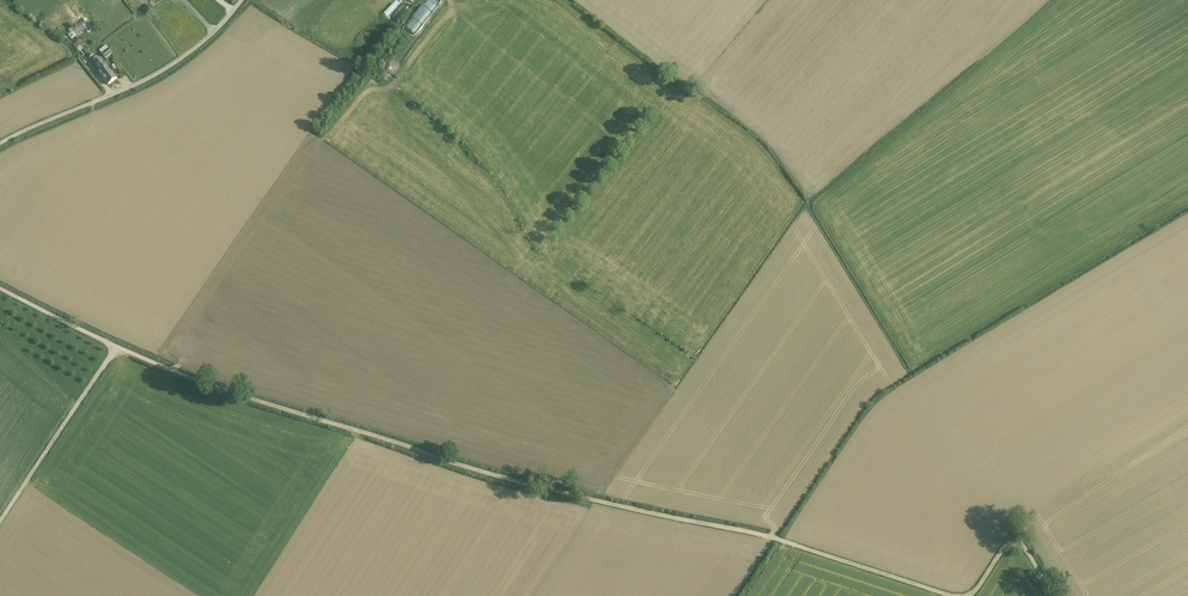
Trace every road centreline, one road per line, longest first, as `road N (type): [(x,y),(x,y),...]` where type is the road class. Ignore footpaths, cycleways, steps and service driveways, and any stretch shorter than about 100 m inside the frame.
road 1 (unclassified): [(954,595),(778,539),(508,479),(232,393),(0,288)]
road 2 (residential): [(0,139),(155,75),(203,42),(242,0)]
road 3 (unclassified): [(1056,595),(1015,541),(966,595)]

